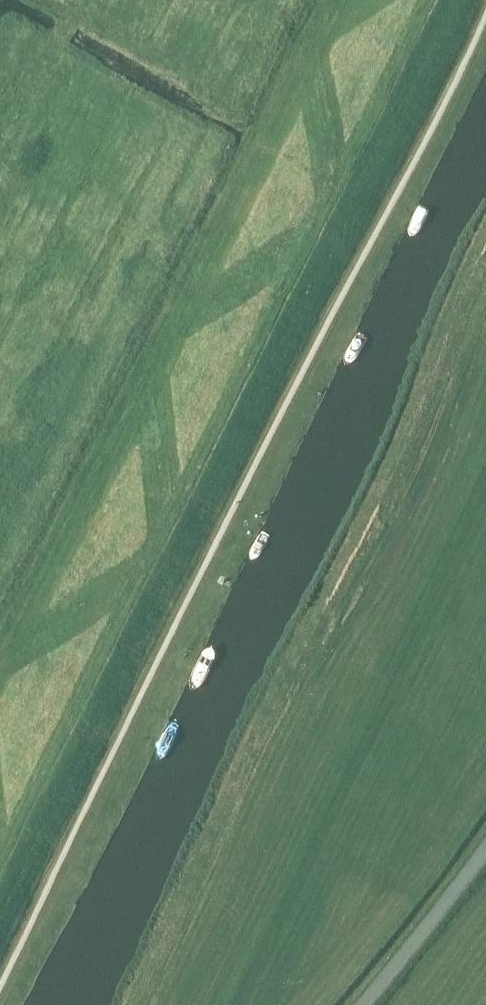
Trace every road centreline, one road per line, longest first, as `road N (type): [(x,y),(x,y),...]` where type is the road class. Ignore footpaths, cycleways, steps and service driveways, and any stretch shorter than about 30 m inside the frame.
road 1 (unclassified): [(360,1004),(485,844)]

